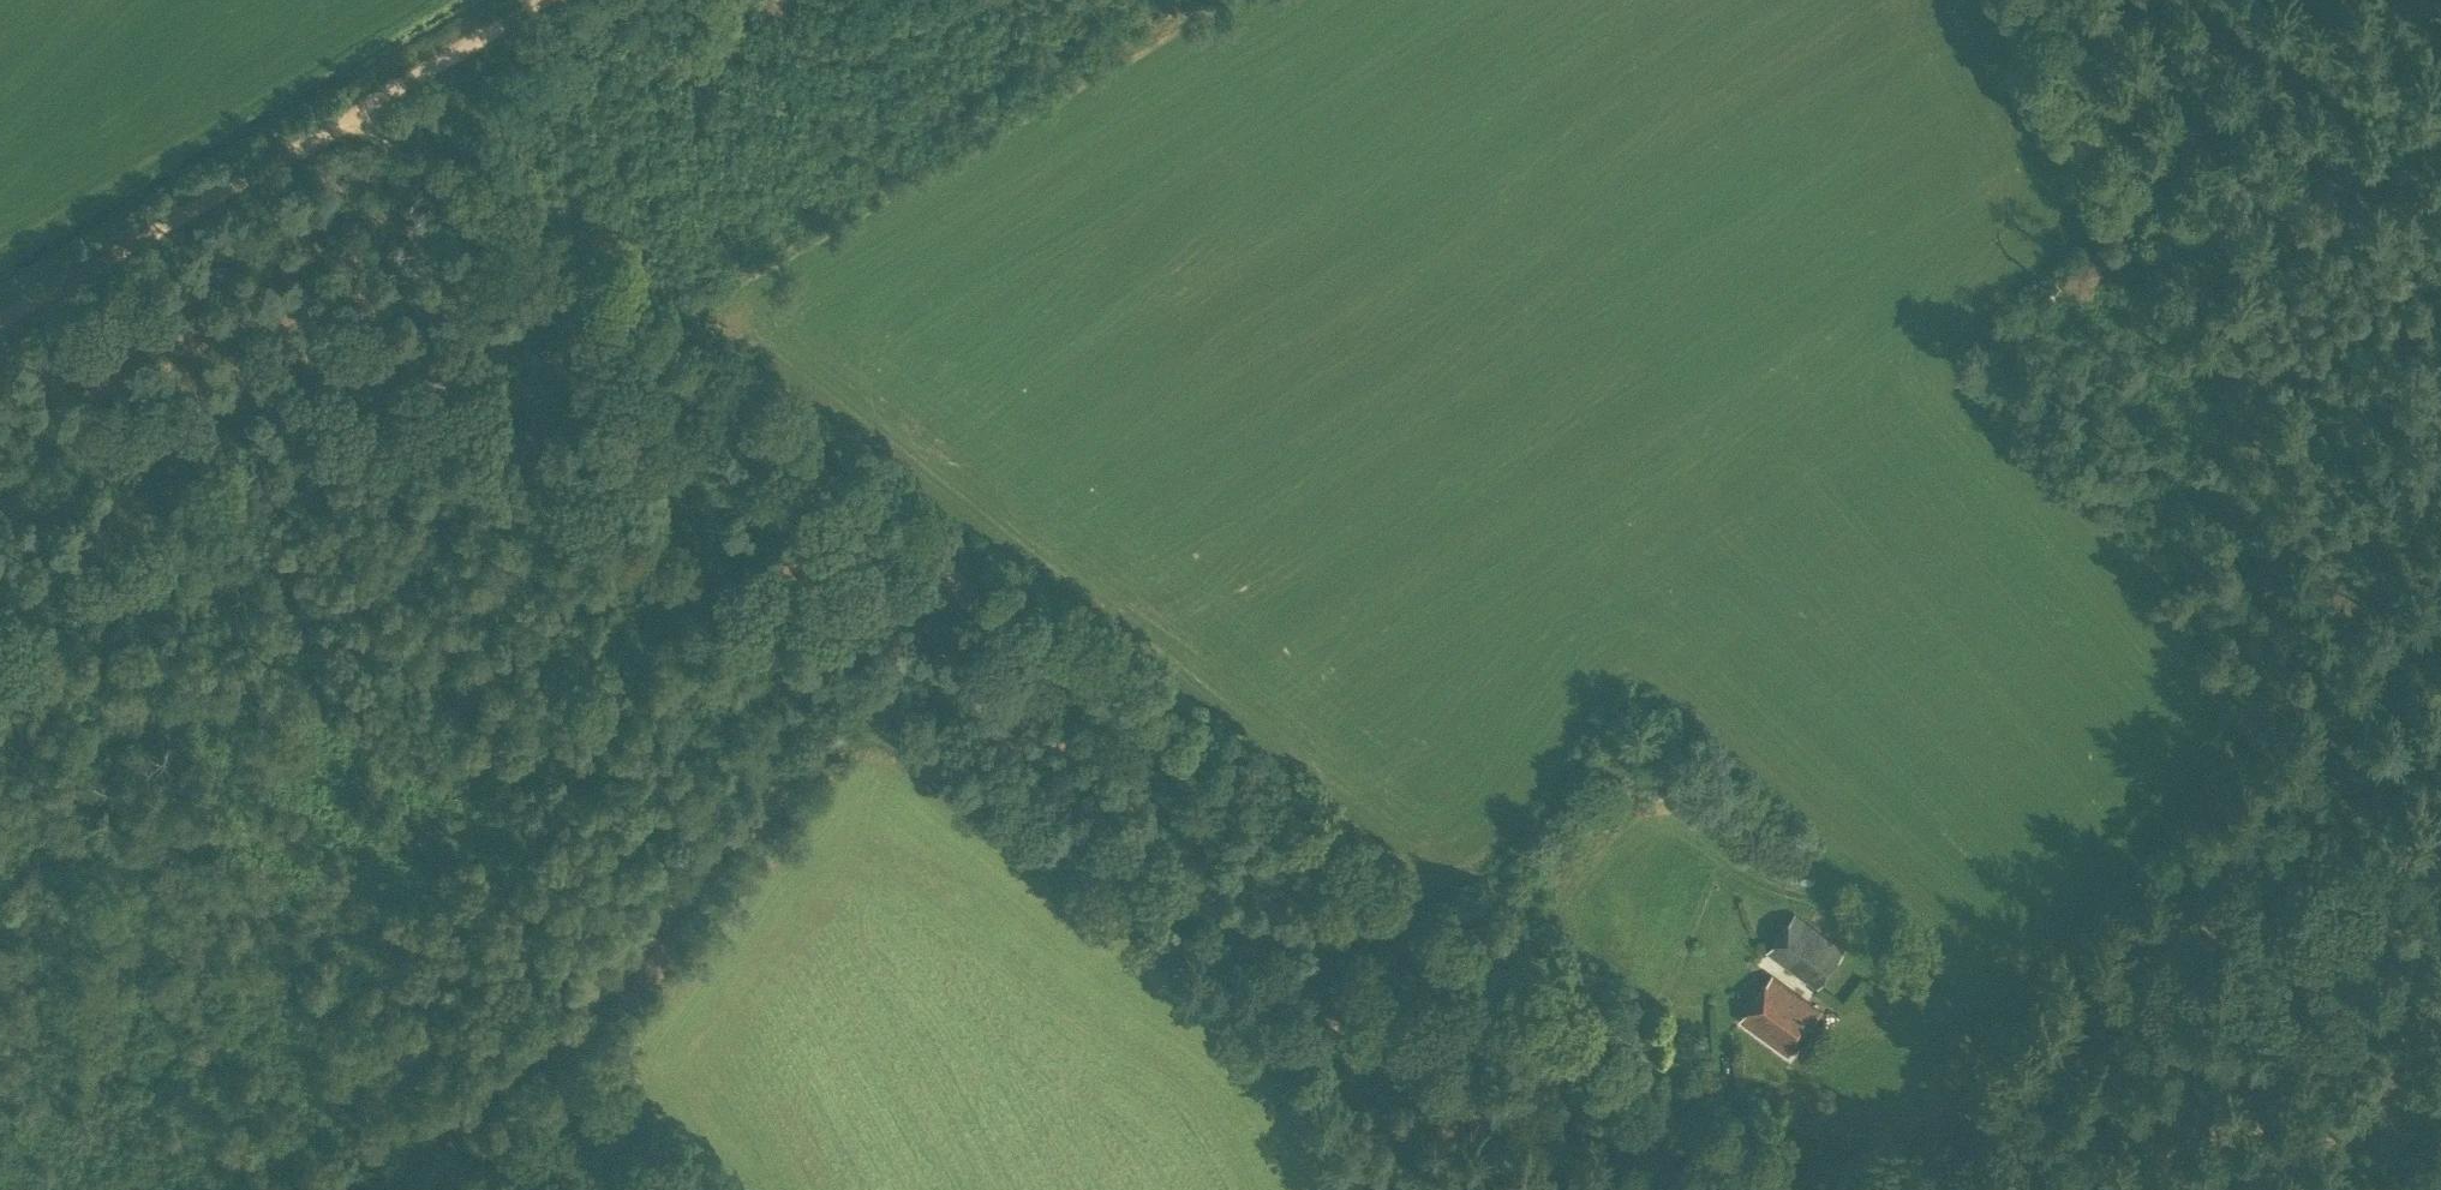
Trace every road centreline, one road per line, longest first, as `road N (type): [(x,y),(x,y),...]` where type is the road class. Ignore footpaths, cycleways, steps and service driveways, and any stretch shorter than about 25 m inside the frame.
road 1 (track): [(1899,1189),(1727,1145),(1643,1090),(374,111)]
road 2 (track): [(2440,605),(2327,676),(1909,1189)]
road 3 (track): [(568,0),(0,326)]

